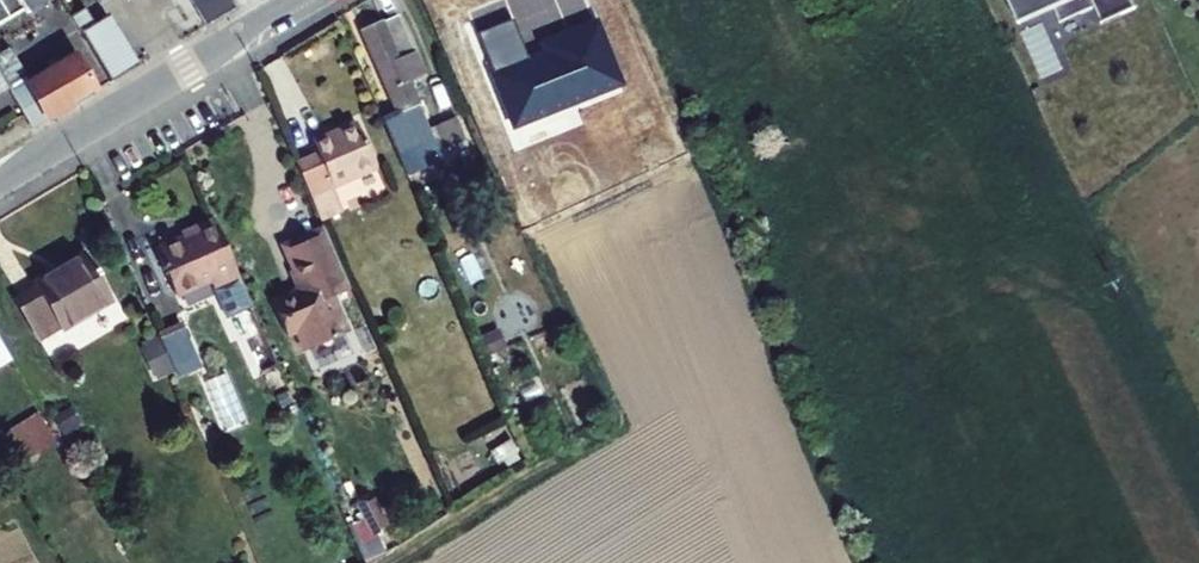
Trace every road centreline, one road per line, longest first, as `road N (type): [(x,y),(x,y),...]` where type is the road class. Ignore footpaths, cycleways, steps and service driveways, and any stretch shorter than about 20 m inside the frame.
road 1 (tertiary): [(0,181),(304,0)]

